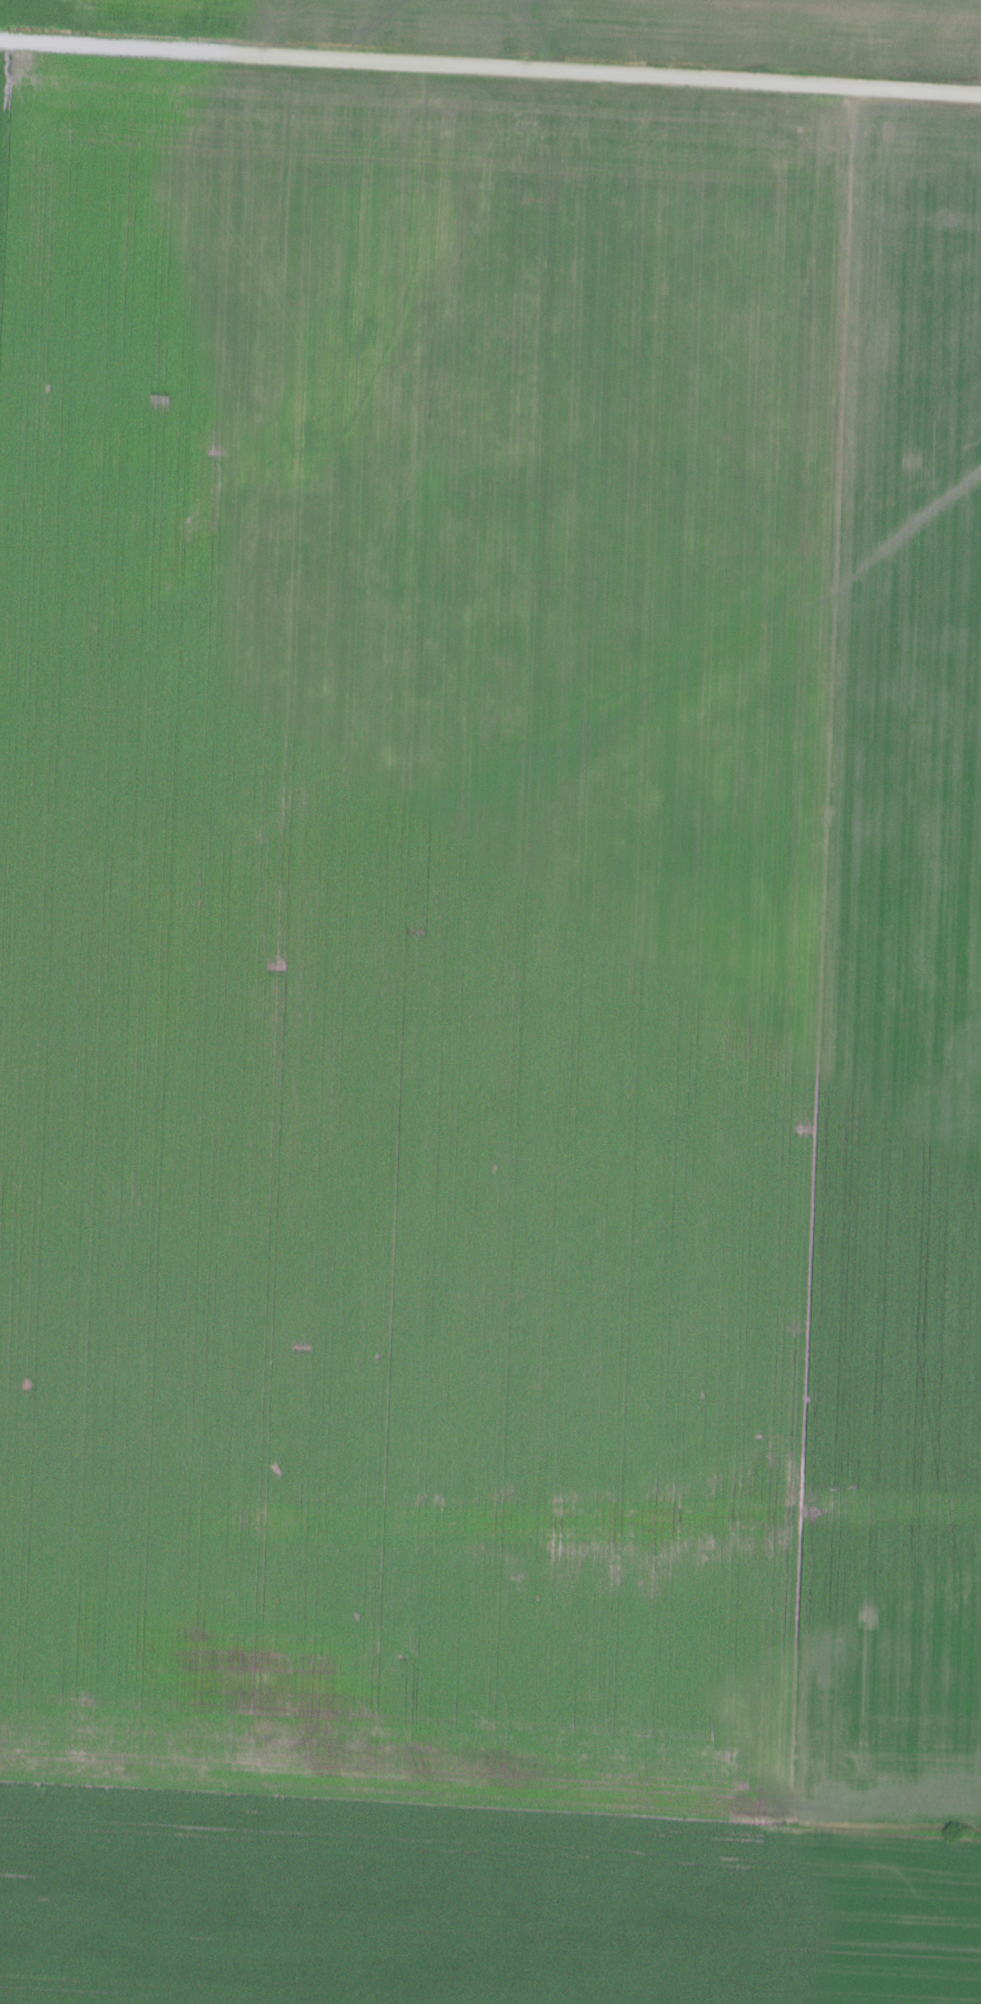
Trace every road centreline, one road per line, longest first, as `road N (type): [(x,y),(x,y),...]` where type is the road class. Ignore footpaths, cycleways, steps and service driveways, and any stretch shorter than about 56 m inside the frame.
road 1 (residential): [(0,39),(980,94)]
road 2 (residential): [(0,1785),(980,1838)]

